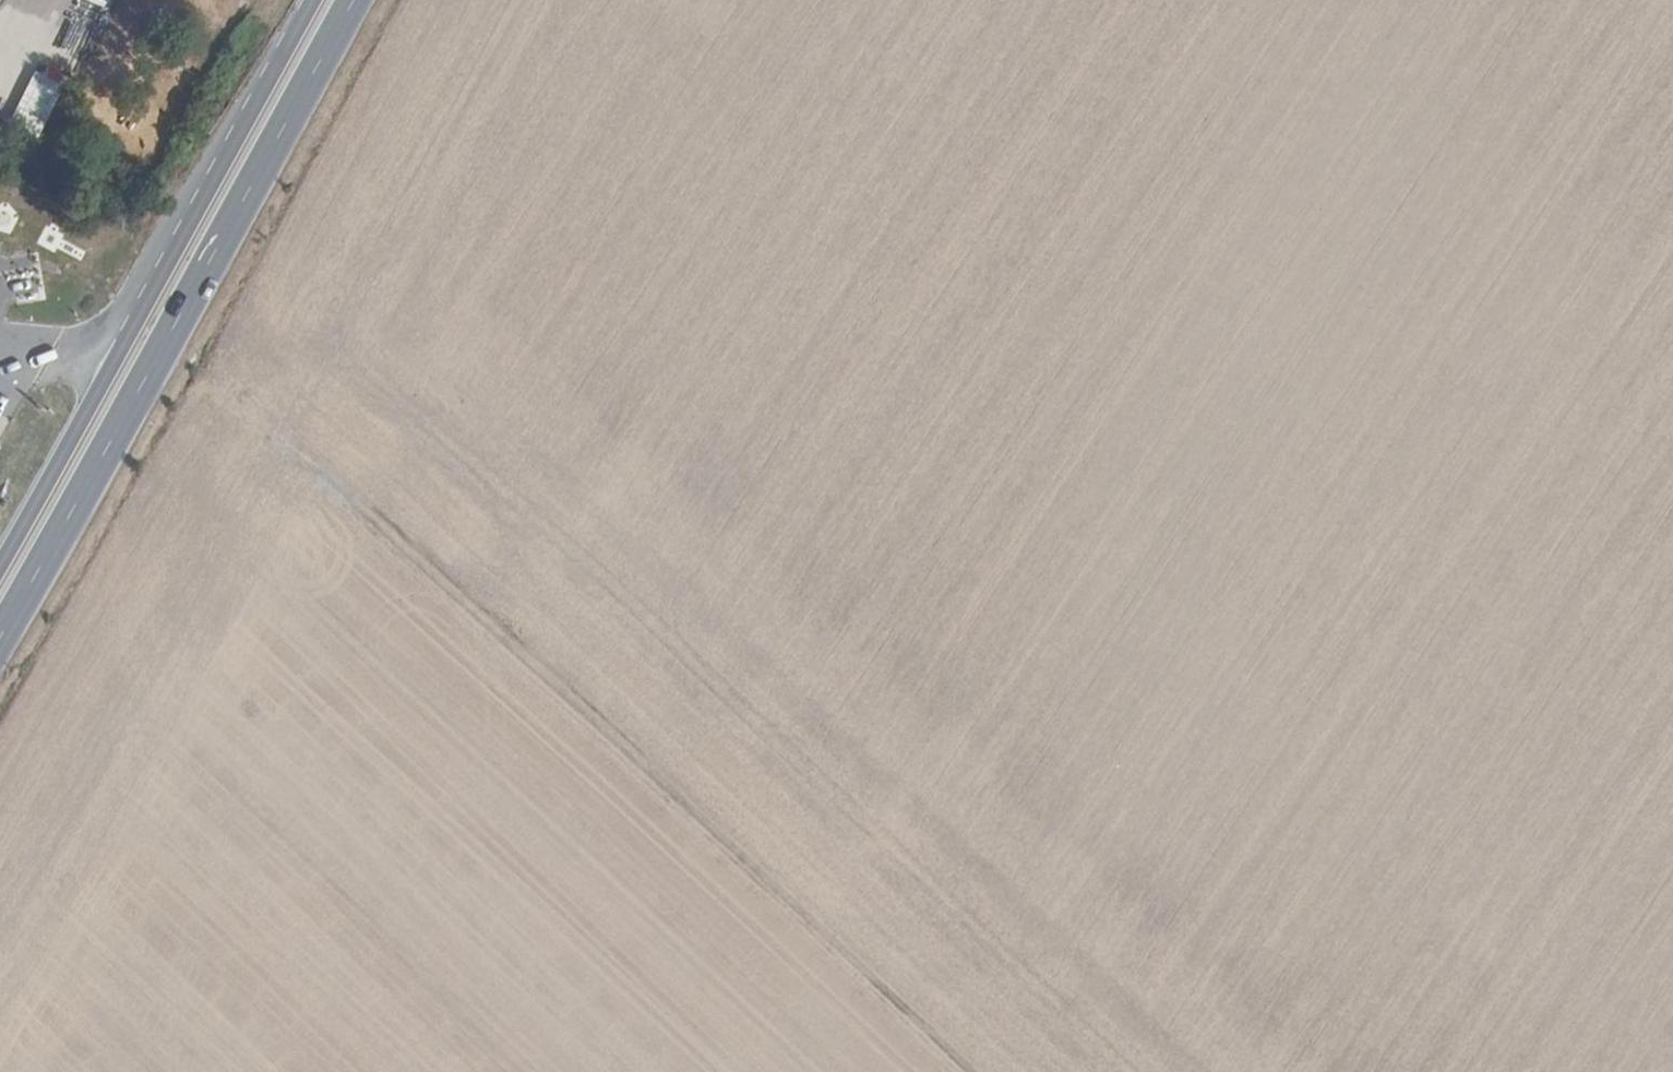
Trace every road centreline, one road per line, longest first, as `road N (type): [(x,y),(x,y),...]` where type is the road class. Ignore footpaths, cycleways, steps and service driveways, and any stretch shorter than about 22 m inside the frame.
road 1 (track): [(963,1071),(168,342)]
road 2 (primary): [(0,636),(360,0)]
road 3 (primary): [(313,0),(0,564)]

